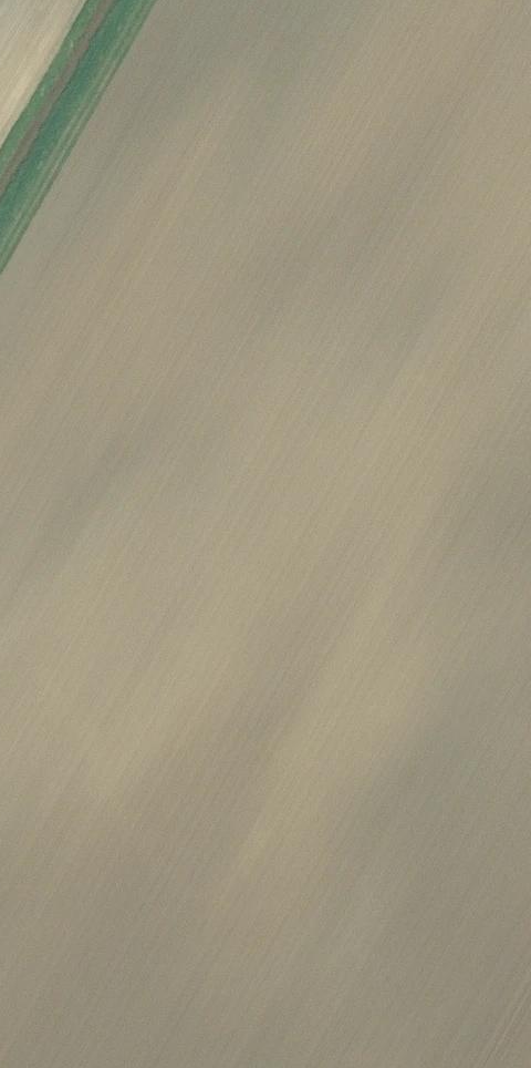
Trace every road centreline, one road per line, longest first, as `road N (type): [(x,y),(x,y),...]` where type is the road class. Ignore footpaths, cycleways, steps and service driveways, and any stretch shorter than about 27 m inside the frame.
road 1 (track): [(0,206),(118,0)]

